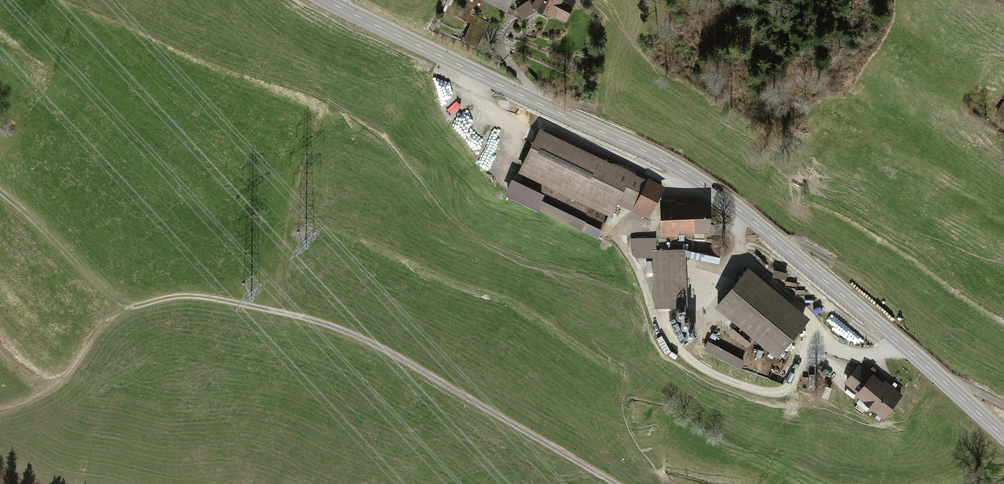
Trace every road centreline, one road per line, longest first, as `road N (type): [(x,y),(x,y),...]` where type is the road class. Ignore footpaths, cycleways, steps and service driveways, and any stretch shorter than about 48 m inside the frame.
road 1 (tertiary): [(325,0),(691,176),(1003,437)]
road 2 (track): [(125,312),(200,297),(320,324),(370,344),(617,483)]
road 3 (track): [(0,193),(125,312)]

